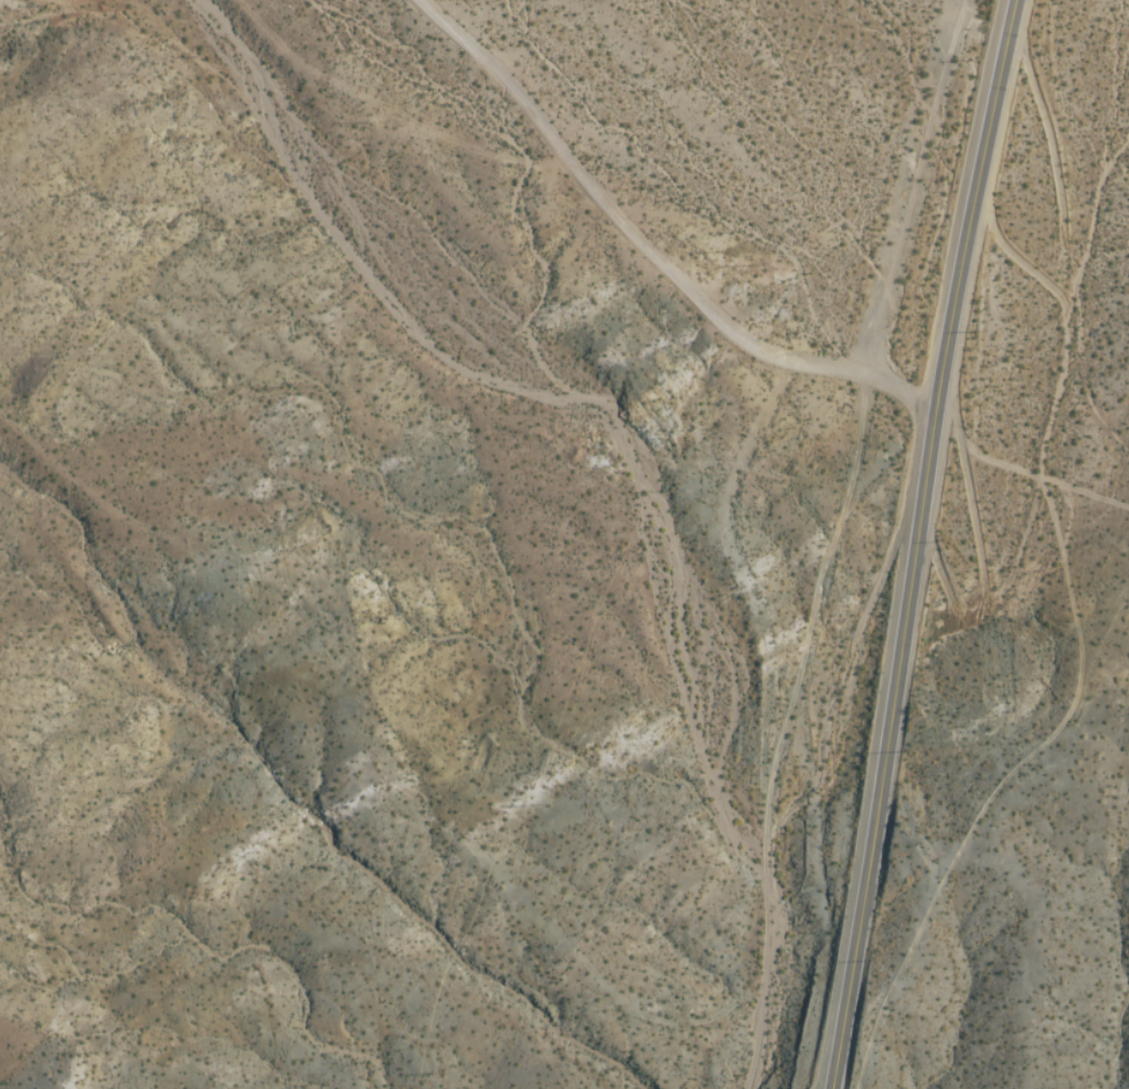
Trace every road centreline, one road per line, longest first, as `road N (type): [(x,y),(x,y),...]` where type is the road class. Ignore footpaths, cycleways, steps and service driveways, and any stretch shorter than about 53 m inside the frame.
road 1 (tertiary): [(833,1088),(961,268),(1013,0)]
road 2 (residential): [(936,425),(883,377),(854,365),(788,360),(739,334),(426,0)]

